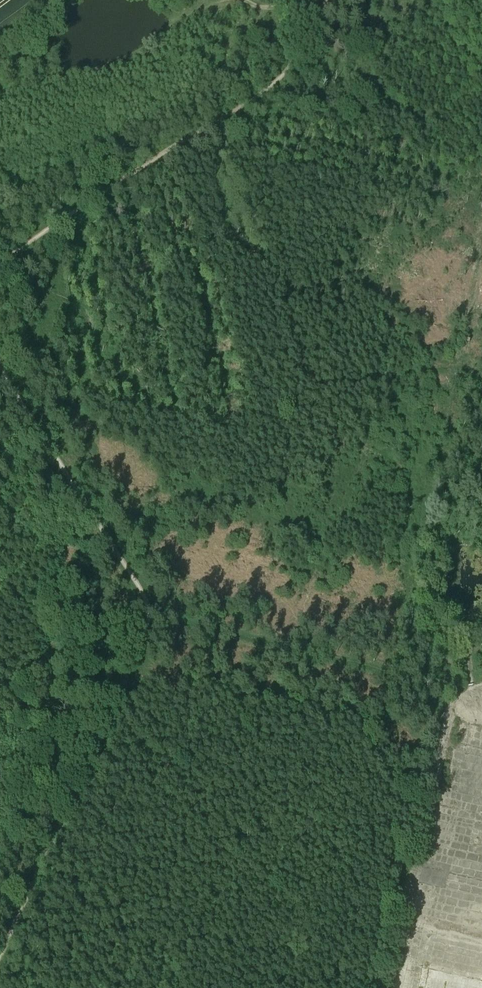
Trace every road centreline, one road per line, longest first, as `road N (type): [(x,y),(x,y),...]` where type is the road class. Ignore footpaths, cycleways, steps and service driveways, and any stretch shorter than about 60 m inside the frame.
road 1 (track): [(0,357),(147,593),(152,617),(0,958)]
road 2 (track): [(333,0),(272,88),(0,267)]
road 3 (track): [(481,697),(462,722),(408,987)]

